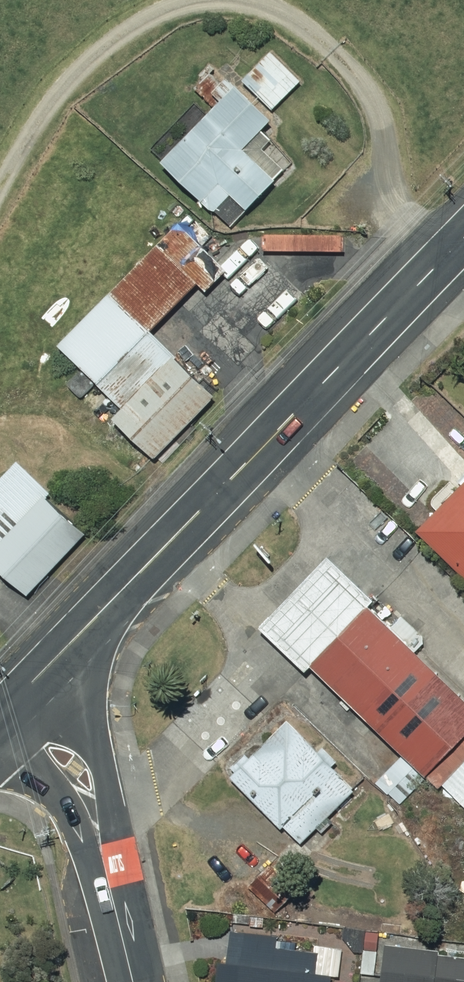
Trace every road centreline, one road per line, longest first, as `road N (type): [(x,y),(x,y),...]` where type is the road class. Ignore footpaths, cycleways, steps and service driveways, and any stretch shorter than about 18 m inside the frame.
road 1 (tertiary): [(463,240),(78,641)]
road 2 (residential): [(78,641),(106,804),(109,895)]
road 3 (residential): [(109,895),(57,794),(0,743)]

